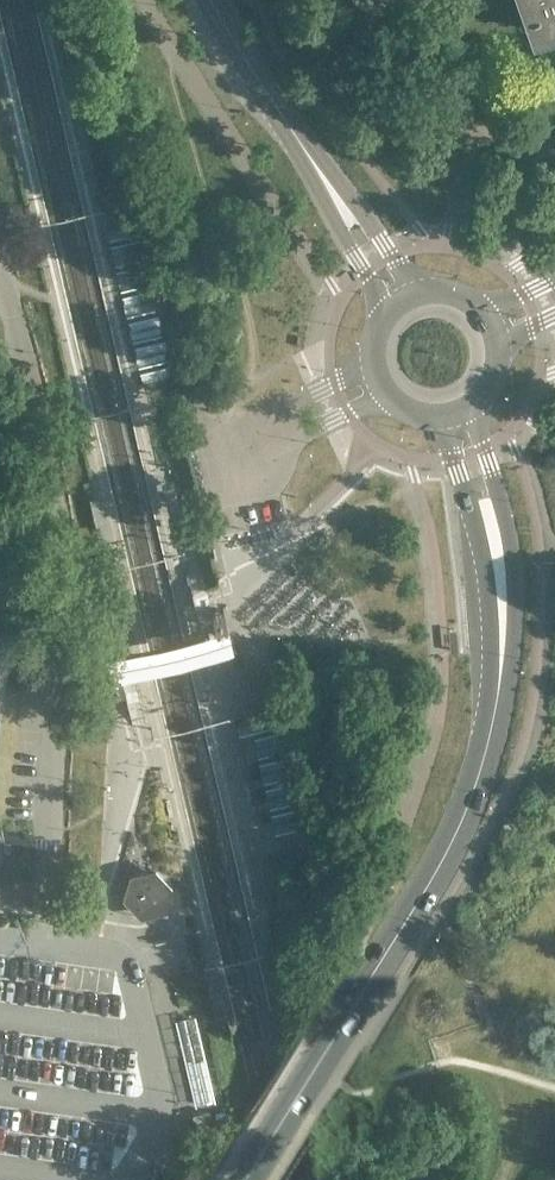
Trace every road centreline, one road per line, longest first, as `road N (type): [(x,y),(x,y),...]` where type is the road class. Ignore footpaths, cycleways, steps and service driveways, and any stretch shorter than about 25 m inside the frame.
road 1 (residential): [(47,945),(63,548),(0,282)]
road 2 (primary): [(238,1179),(437,869),(486,750),(505,593)]
road 3 (secondary): [(419,287),(300,143)]
road 4 (primary): [(505,593),(506,516),(475,411)]
road 5 (secondary): [(300,143),(386,307)]
road 6 (primary): [(438,422),(505,593)]
road 7 (secondary): [(300,143),(217,0)]
road 8 (primary): [(386,307),(369,346),(376,385),(410,416),(438,422)]

